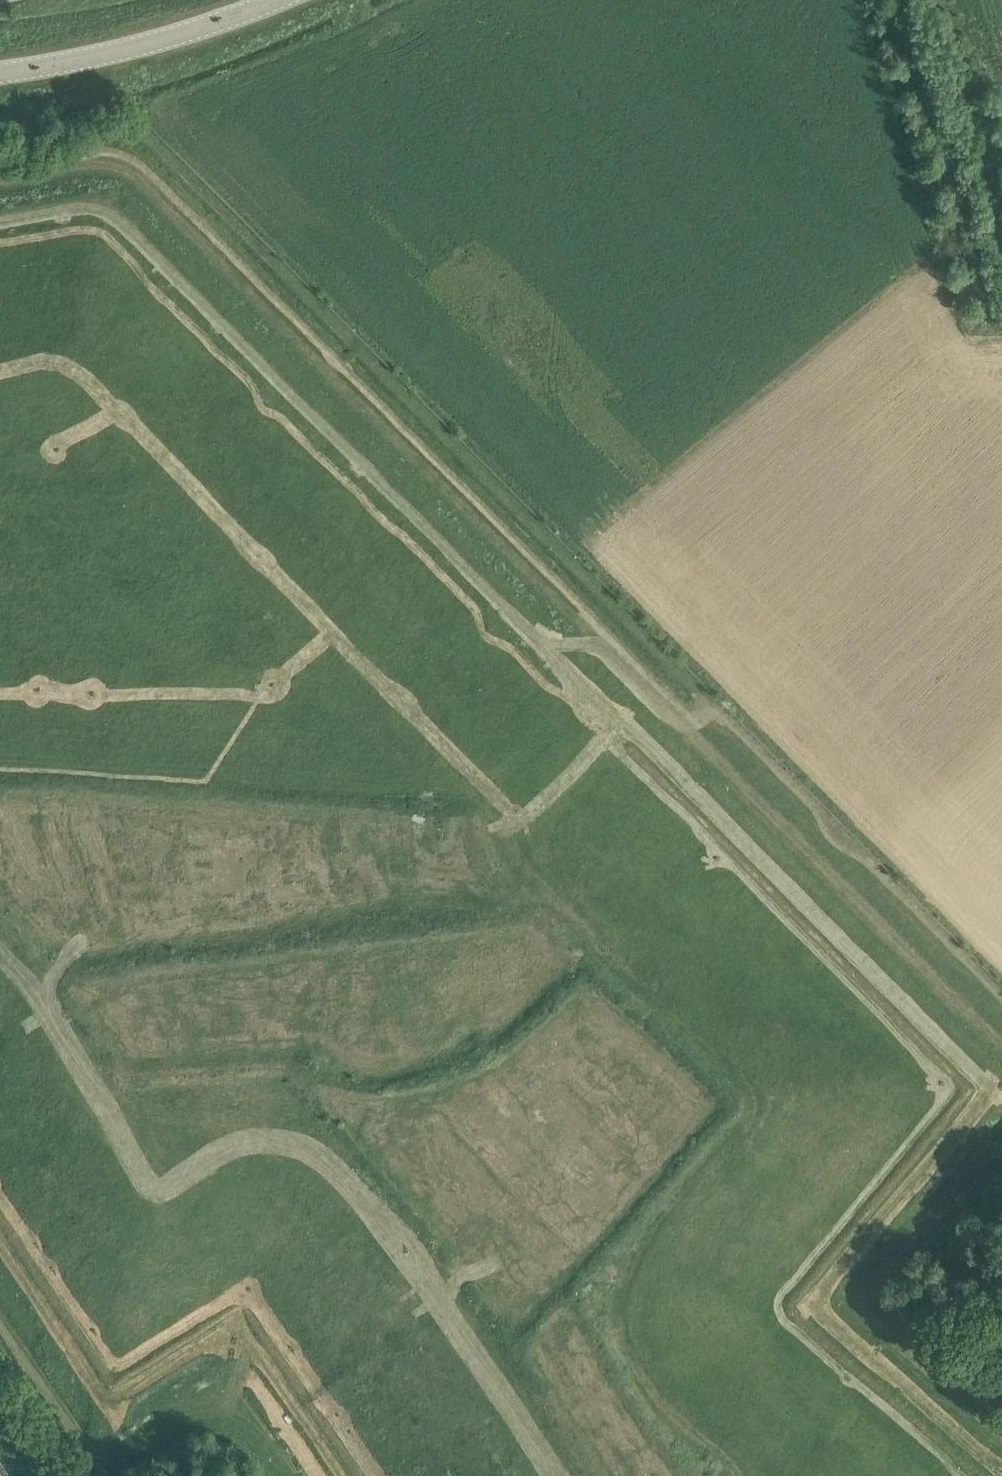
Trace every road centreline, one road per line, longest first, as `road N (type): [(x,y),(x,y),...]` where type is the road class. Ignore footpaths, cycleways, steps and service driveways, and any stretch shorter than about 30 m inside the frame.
road 1 (unclassified): [(0,74),(128,52),(272,0)]

